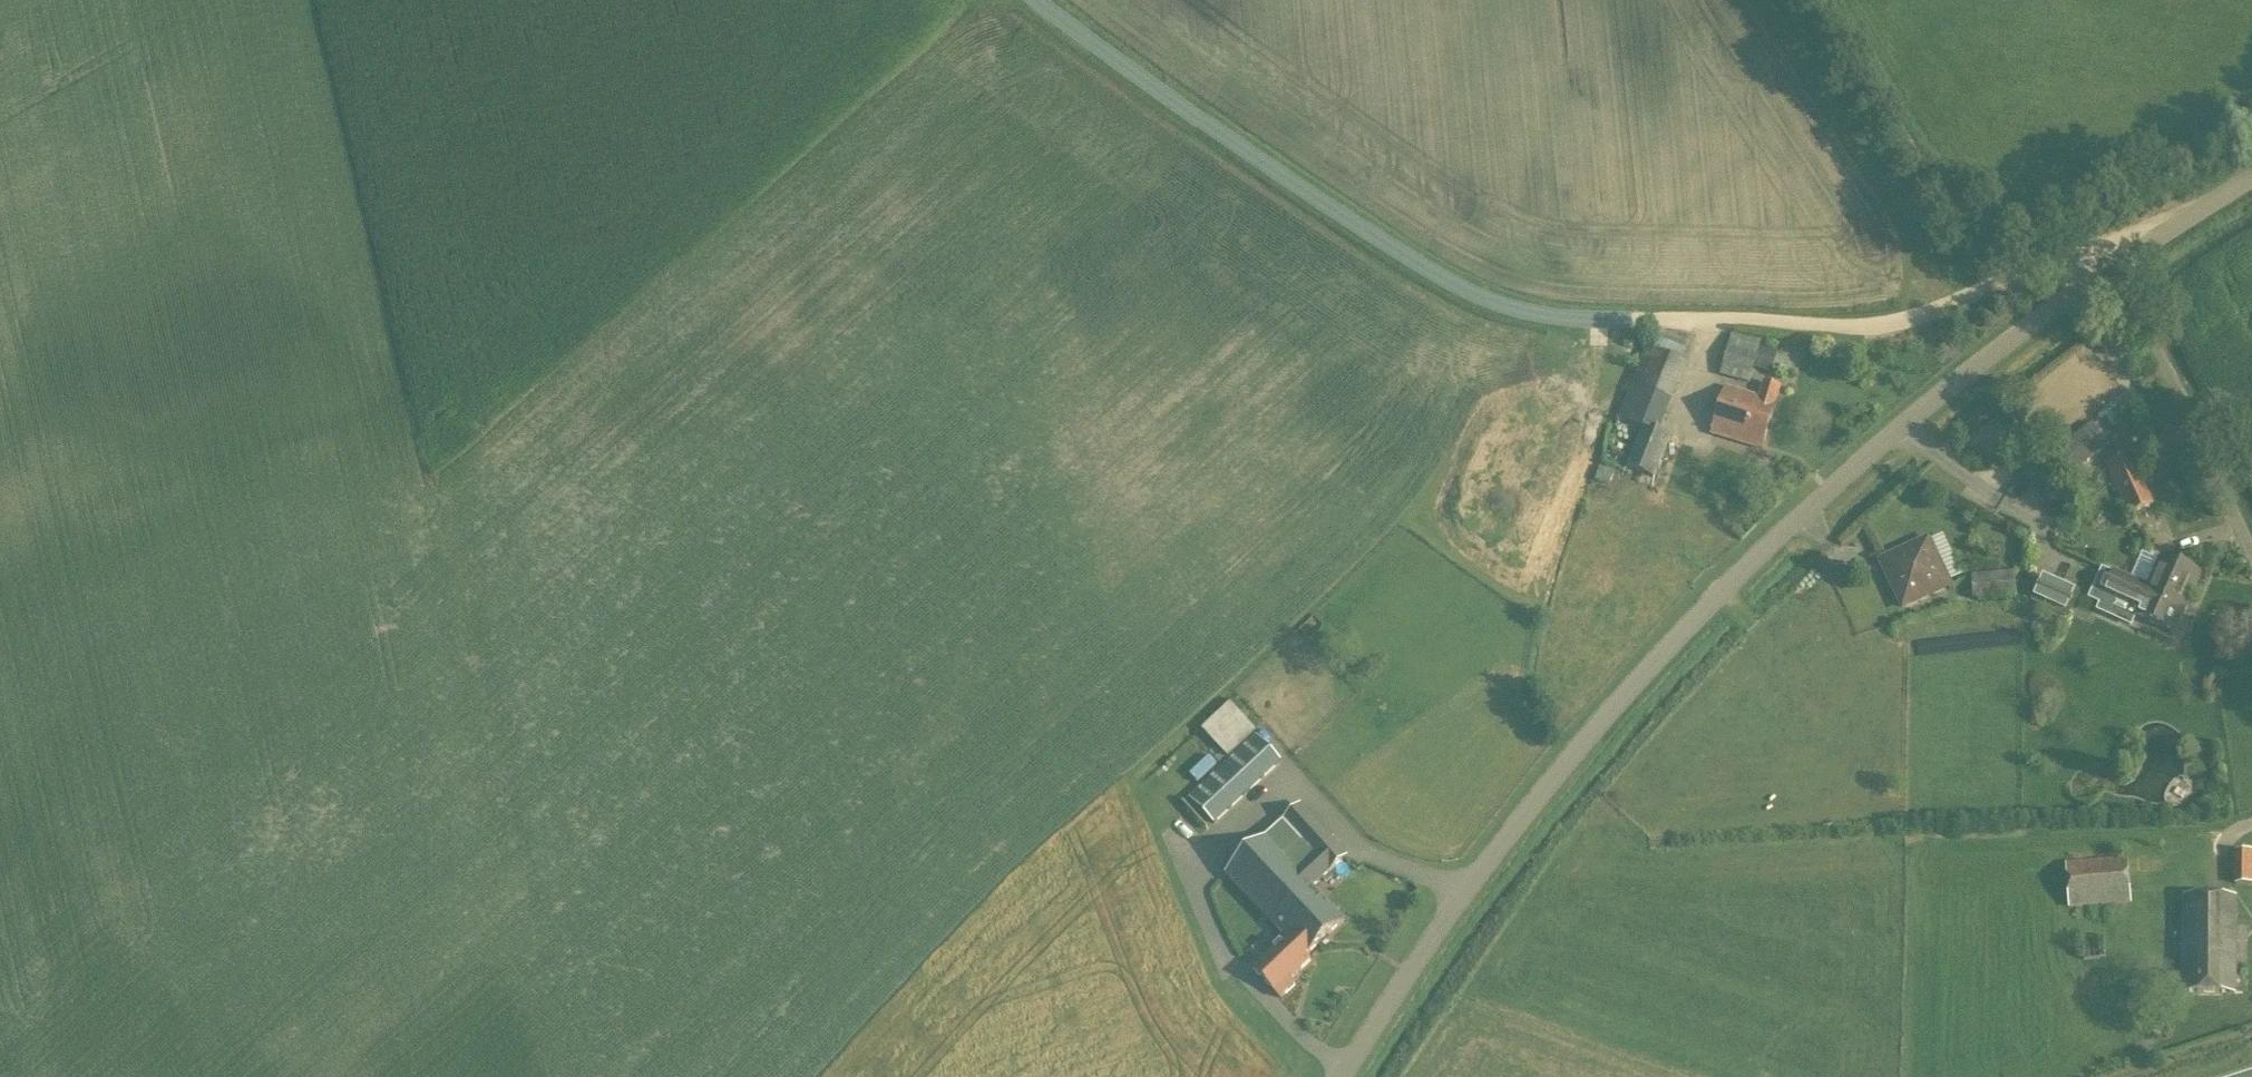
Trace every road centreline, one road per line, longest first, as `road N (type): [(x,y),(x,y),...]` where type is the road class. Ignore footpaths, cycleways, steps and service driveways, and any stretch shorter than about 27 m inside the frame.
road 1 (unclassified): [(2123,265),(2025,332),(1688,629),(1508,845),(1345,1076)]
road 2 (track): [(1994,283),(1905,318),(1844,327),(1569,317),(1501,306),(1394,252),(1037,0)]
road 3 (track): [(1823,0),(1994,283),(2086,252),(2123,265)]
road 4 (unclassified): [(2123,265),(2251,183)]

